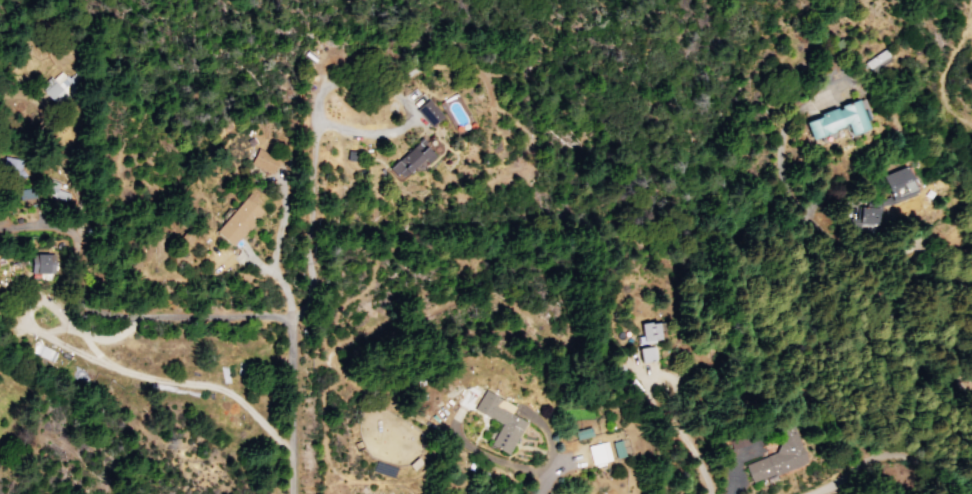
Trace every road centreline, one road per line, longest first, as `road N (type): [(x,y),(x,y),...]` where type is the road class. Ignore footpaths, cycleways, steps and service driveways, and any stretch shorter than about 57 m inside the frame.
road 1 (residential): [(292,493),(291,317)]
road 2 (residential): [(971,473),(885,453),(812,493)]
road 3 (track): [(971,284),(928,278),(911,260),(918,242),(948,226)]

